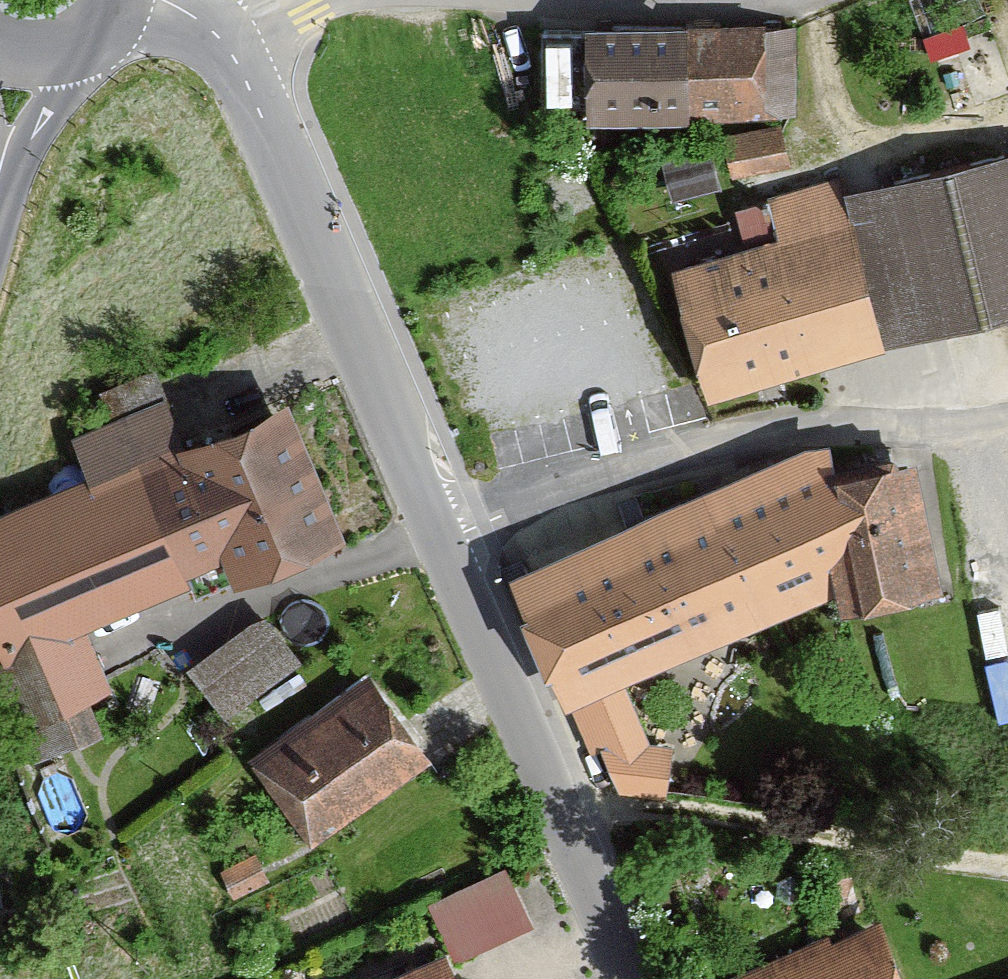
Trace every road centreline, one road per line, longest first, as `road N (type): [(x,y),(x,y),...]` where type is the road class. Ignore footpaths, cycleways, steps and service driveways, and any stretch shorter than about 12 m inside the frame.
road 1 (residential): [(449,553),(818,440),(1007,421)]
road 2 (residential): [(216,35),(263,114),(449,553)]
road 3 (residential): [(449,553),(631,978)]
road 4 (track): [(1007,870),(723,816),(559,818)]
road 5 (secondary): [(0,201),(42,120),(57,53)]

